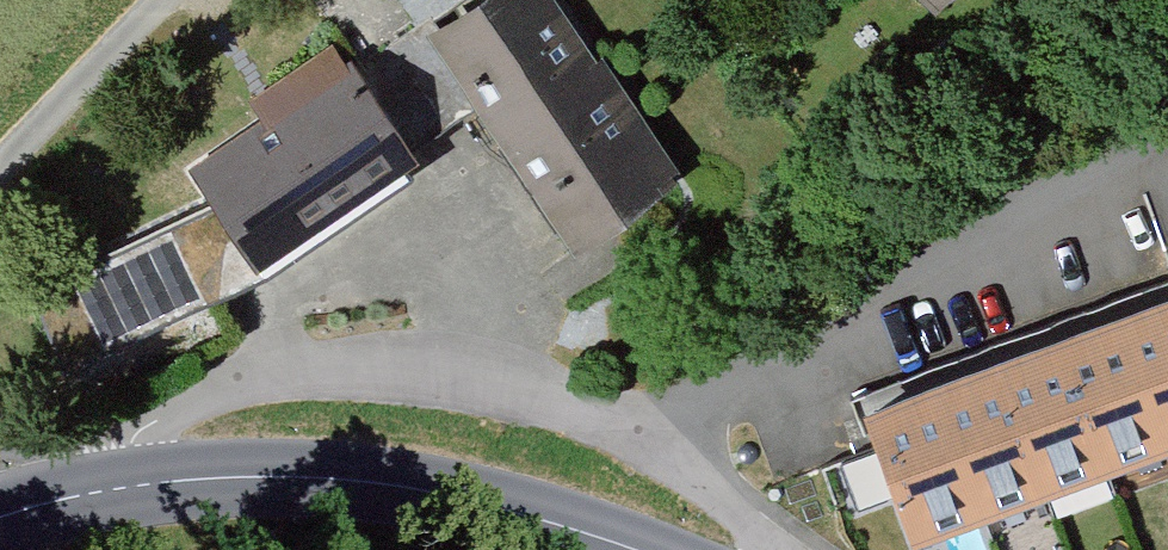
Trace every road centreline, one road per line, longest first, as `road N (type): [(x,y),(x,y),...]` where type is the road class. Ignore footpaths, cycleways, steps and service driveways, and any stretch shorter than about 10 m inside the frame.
road 1 (tertiary): [(669,549),(421,466),(244,443),(84,463),(0,491)]
road 2 (residential): [(644,431),(1167,136)]
road 3 (residential): [(191,0),(0,214)]

